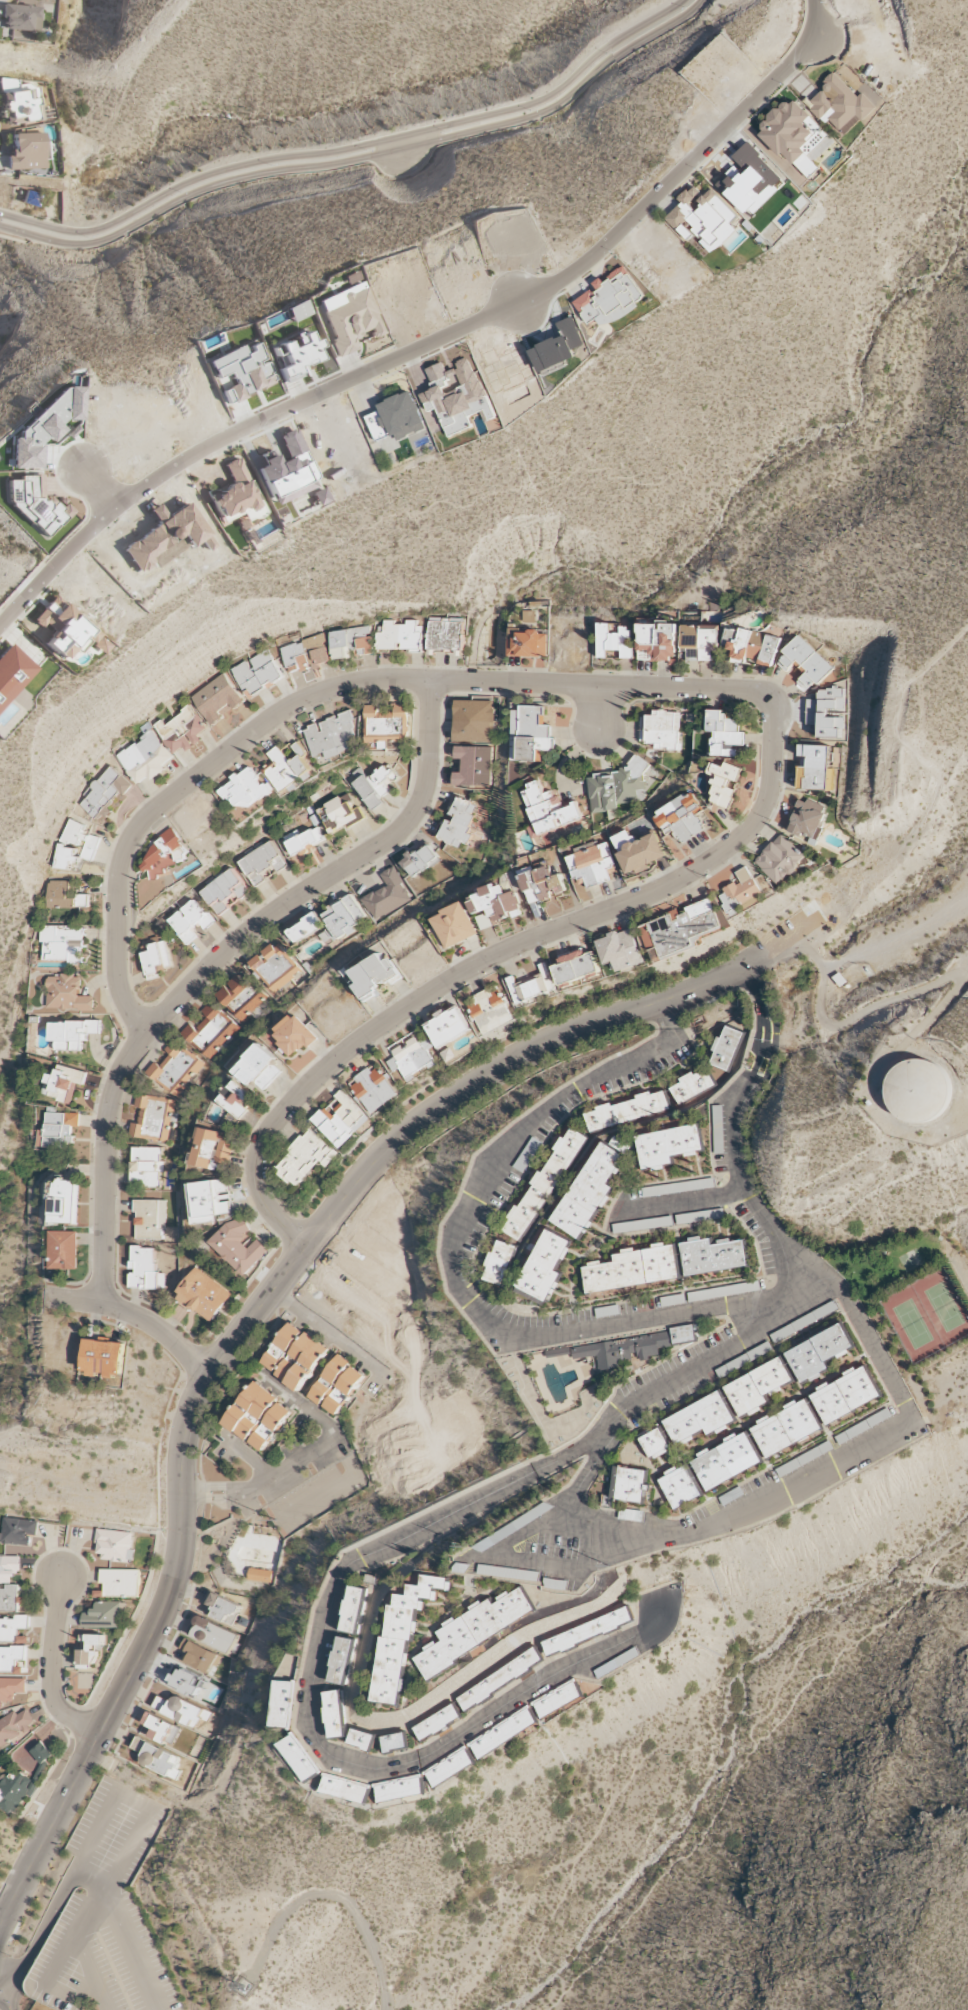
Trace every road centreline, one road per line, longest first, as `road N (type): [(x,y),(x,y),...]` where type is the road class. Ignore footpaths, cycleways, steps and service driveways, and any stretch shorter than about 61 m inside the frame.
road 1 (residential): [(308,1246),(273,1216),(258,1186),(259,1153),(274,1120),(338,1057),(467,970),(667,888),(720,857),(750,829),(772,786),(767,698),(384,679),(291,706),(148,814),(124,854),(118,993),(149,1032)]
road 2 (tertiary): [(0,1925),(174,1579),(183,1442),(196,1397),(355,1184),(485,1077),(568,1035),(701,990),(776,946)]
road 3 (residential): [(813,0),(812,33),(795,57),(577,266),(528,299),(259,418),(184,462),(79,541),(0,625)]
road 4 (residential): [(102,1305),(115,1081),(149,1032),(269,917),(403,830),(428,776),(430,681)]
road 5 (residential): [(0,223),(92,240),(195,186),(523,115),(557,102),(689,0)]
road 6 (residential): [(101,1734),(61,1713),(49,1688),(62,1579)]
road 7 (residential): [(209,1372),(133,1314),(49,1297)]

